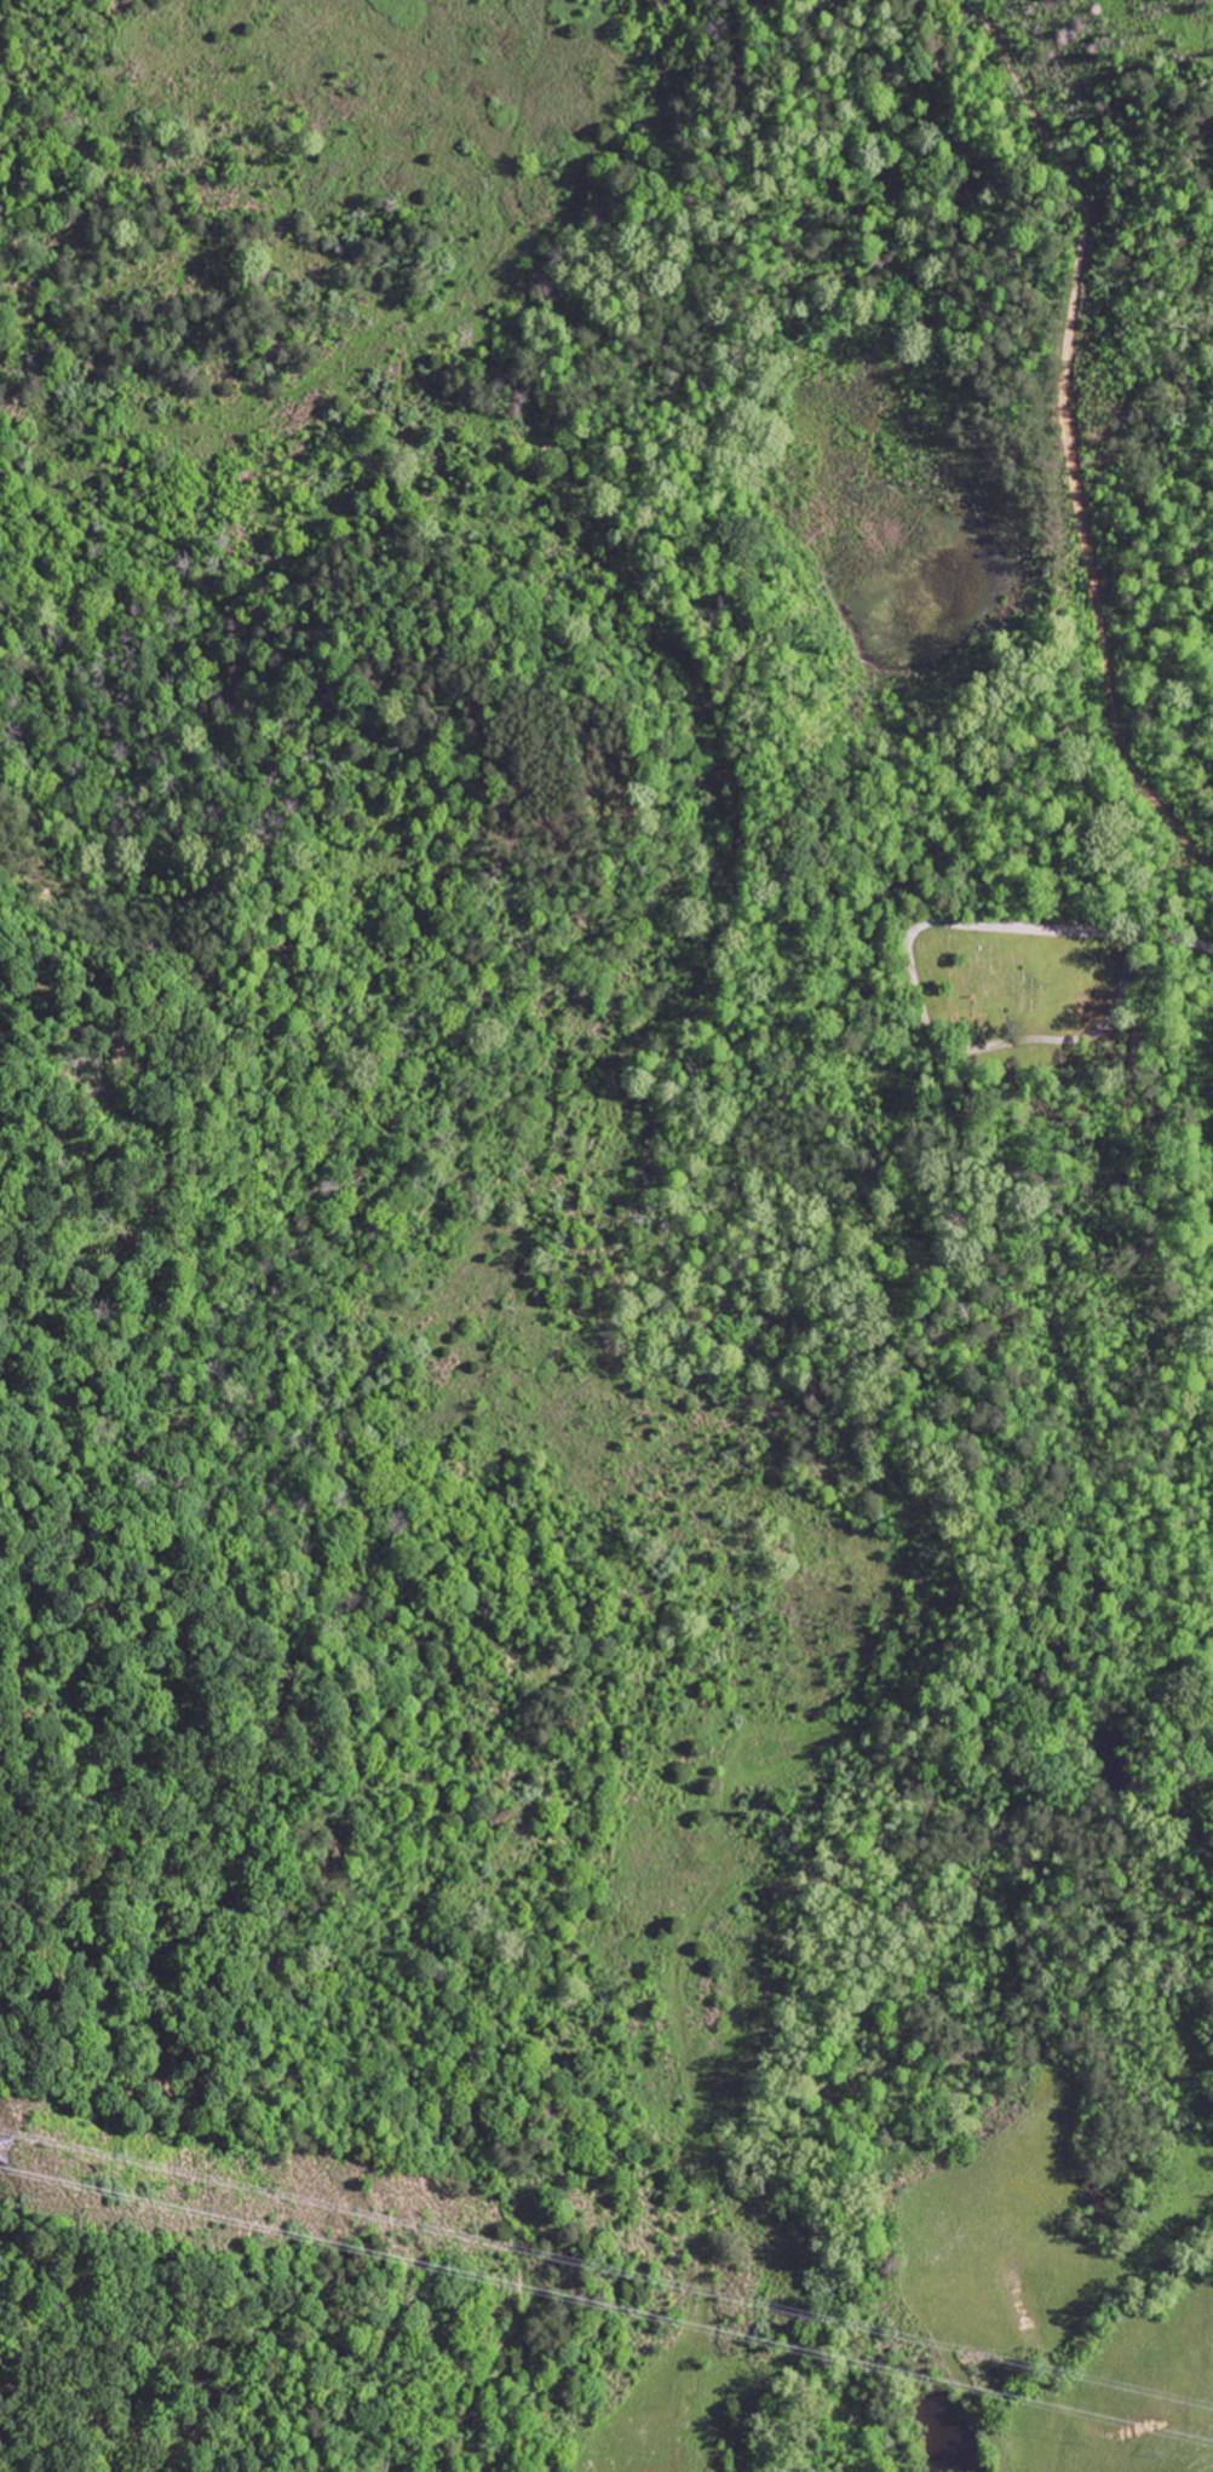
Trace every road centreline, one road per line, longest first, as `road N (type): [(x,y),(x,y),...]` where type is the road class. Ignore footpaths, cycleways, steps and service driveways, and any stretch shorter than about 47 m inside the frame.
road 1 (residential): [(1212,957),(1152,941),(1132,953),(1102,1027),(1062,1041),(1018,1027)]

